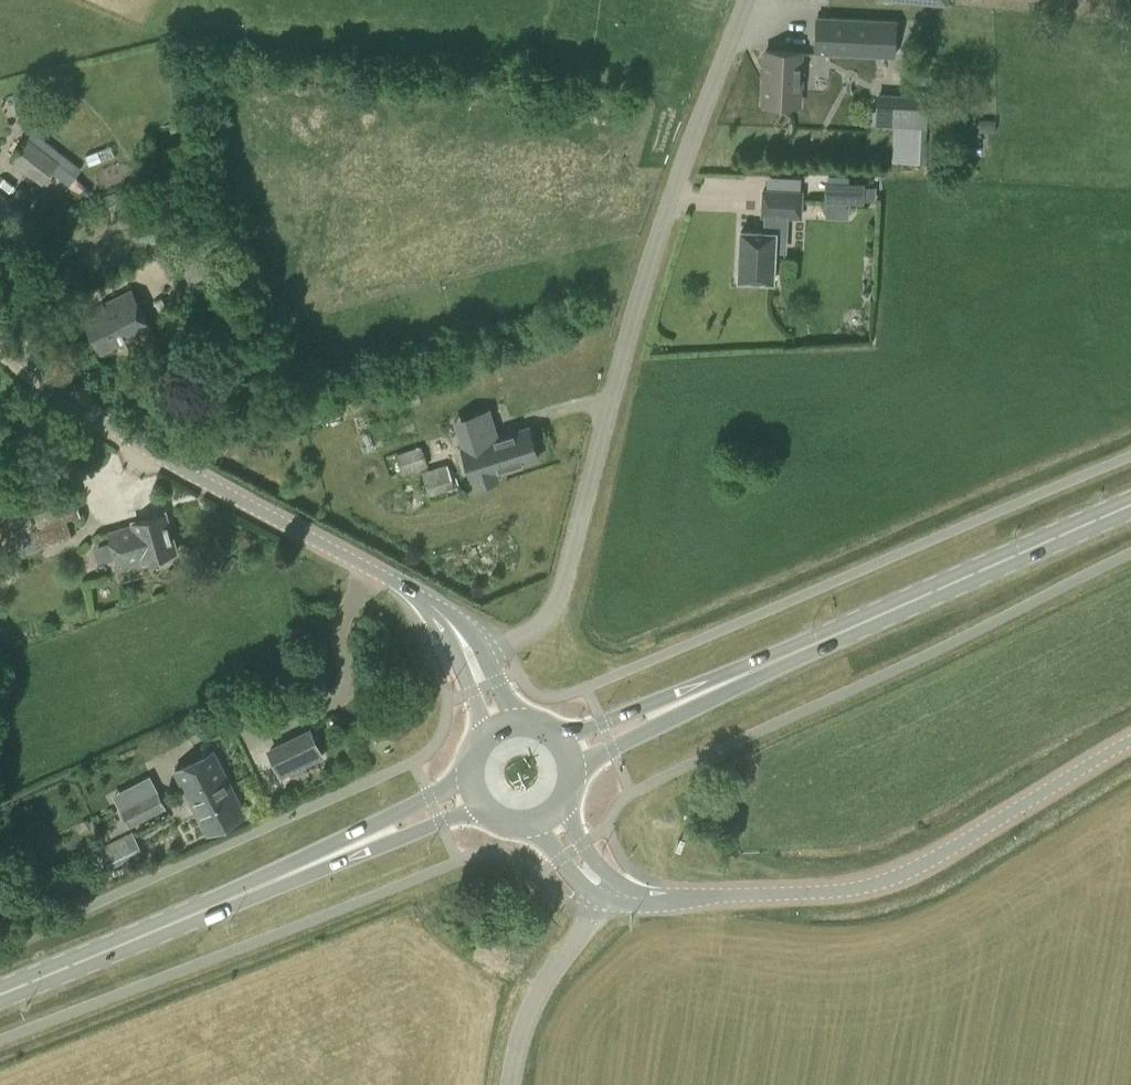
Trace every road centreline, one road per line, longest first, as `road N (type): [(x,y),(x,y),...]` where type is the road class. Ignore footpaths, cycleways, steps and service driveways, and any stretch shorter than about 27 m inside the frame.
road 1 (unclassified): [(473,662),(552,613),(706,91),(742,0)]
road 2 (secondary): [(572,753),(1130,505)]
road 3 (tertiary): [(473,662),(451,624),(409,588),(208,484),(83,409),(0,343)]
road 4 (tertiary): [(612,892),(667,899),(865,887),(920,867),(1130,741)]
road 5 (secondary): [(0,996),(474,797)]
road 6 (unclassified): [(514,1084),(535,1006),(612,892)]

